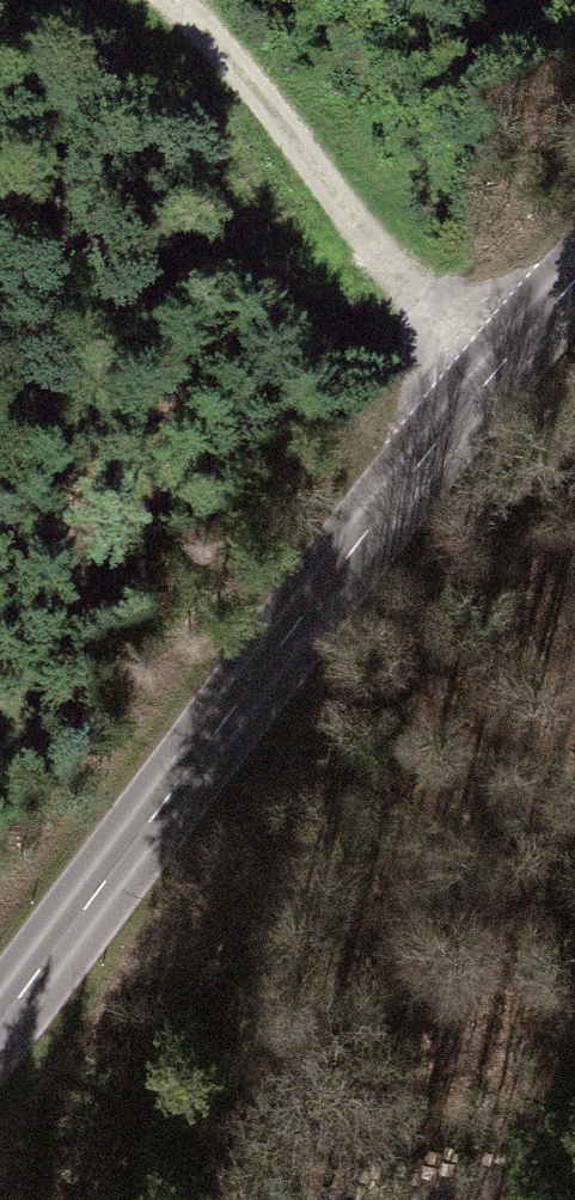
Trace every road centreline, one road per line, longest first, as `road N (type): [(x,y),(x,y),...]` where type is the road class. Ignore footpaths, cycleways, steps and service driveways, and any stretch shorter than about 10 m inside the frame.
road 1 (secondary): [(574,279),(356,546),(0,1023)]
road 2 (track): [(485,384),(185,0)]
road 3 (track): [(574,1147),(507,1180),(420,1199)]

